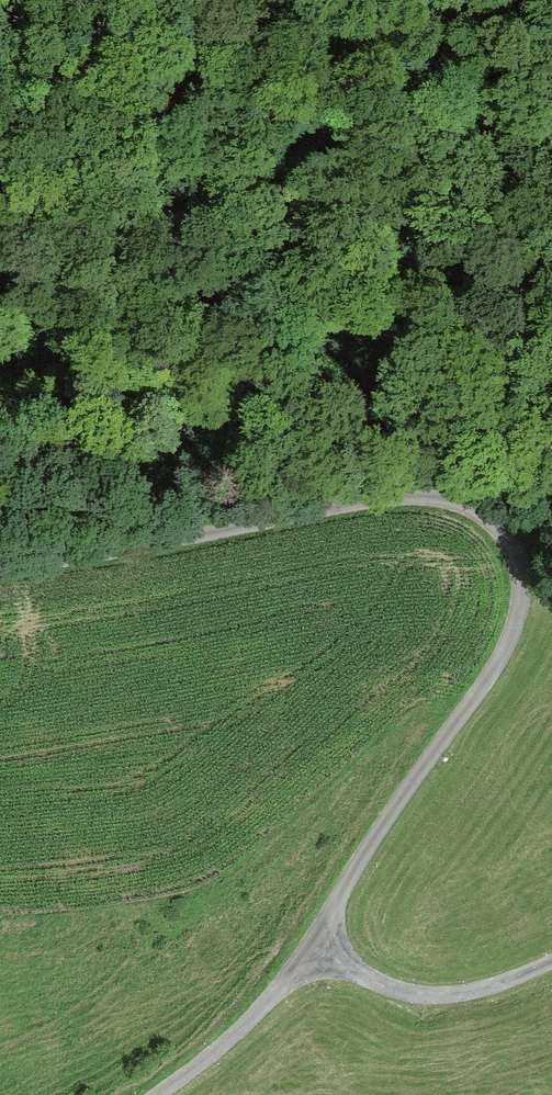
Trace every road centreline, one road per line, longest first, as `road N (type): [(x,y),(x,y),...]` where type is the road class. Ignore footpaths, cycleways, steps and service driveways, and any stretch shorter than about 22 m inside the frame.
road 1 (track): [(312,948),(393,807),(502,655),(514,613),(502,532),(428,497),(0,569)]
road 2 (track): [(551,84),(264,0)]
road 3 (track): [(551,963),(480,992),(421,996),(377,989),(312,948)]
road 4 (track): [(216,532),(164,494),(0,411)]
road 5 (track): [(312,948),(228,1041),(158,1094)]

